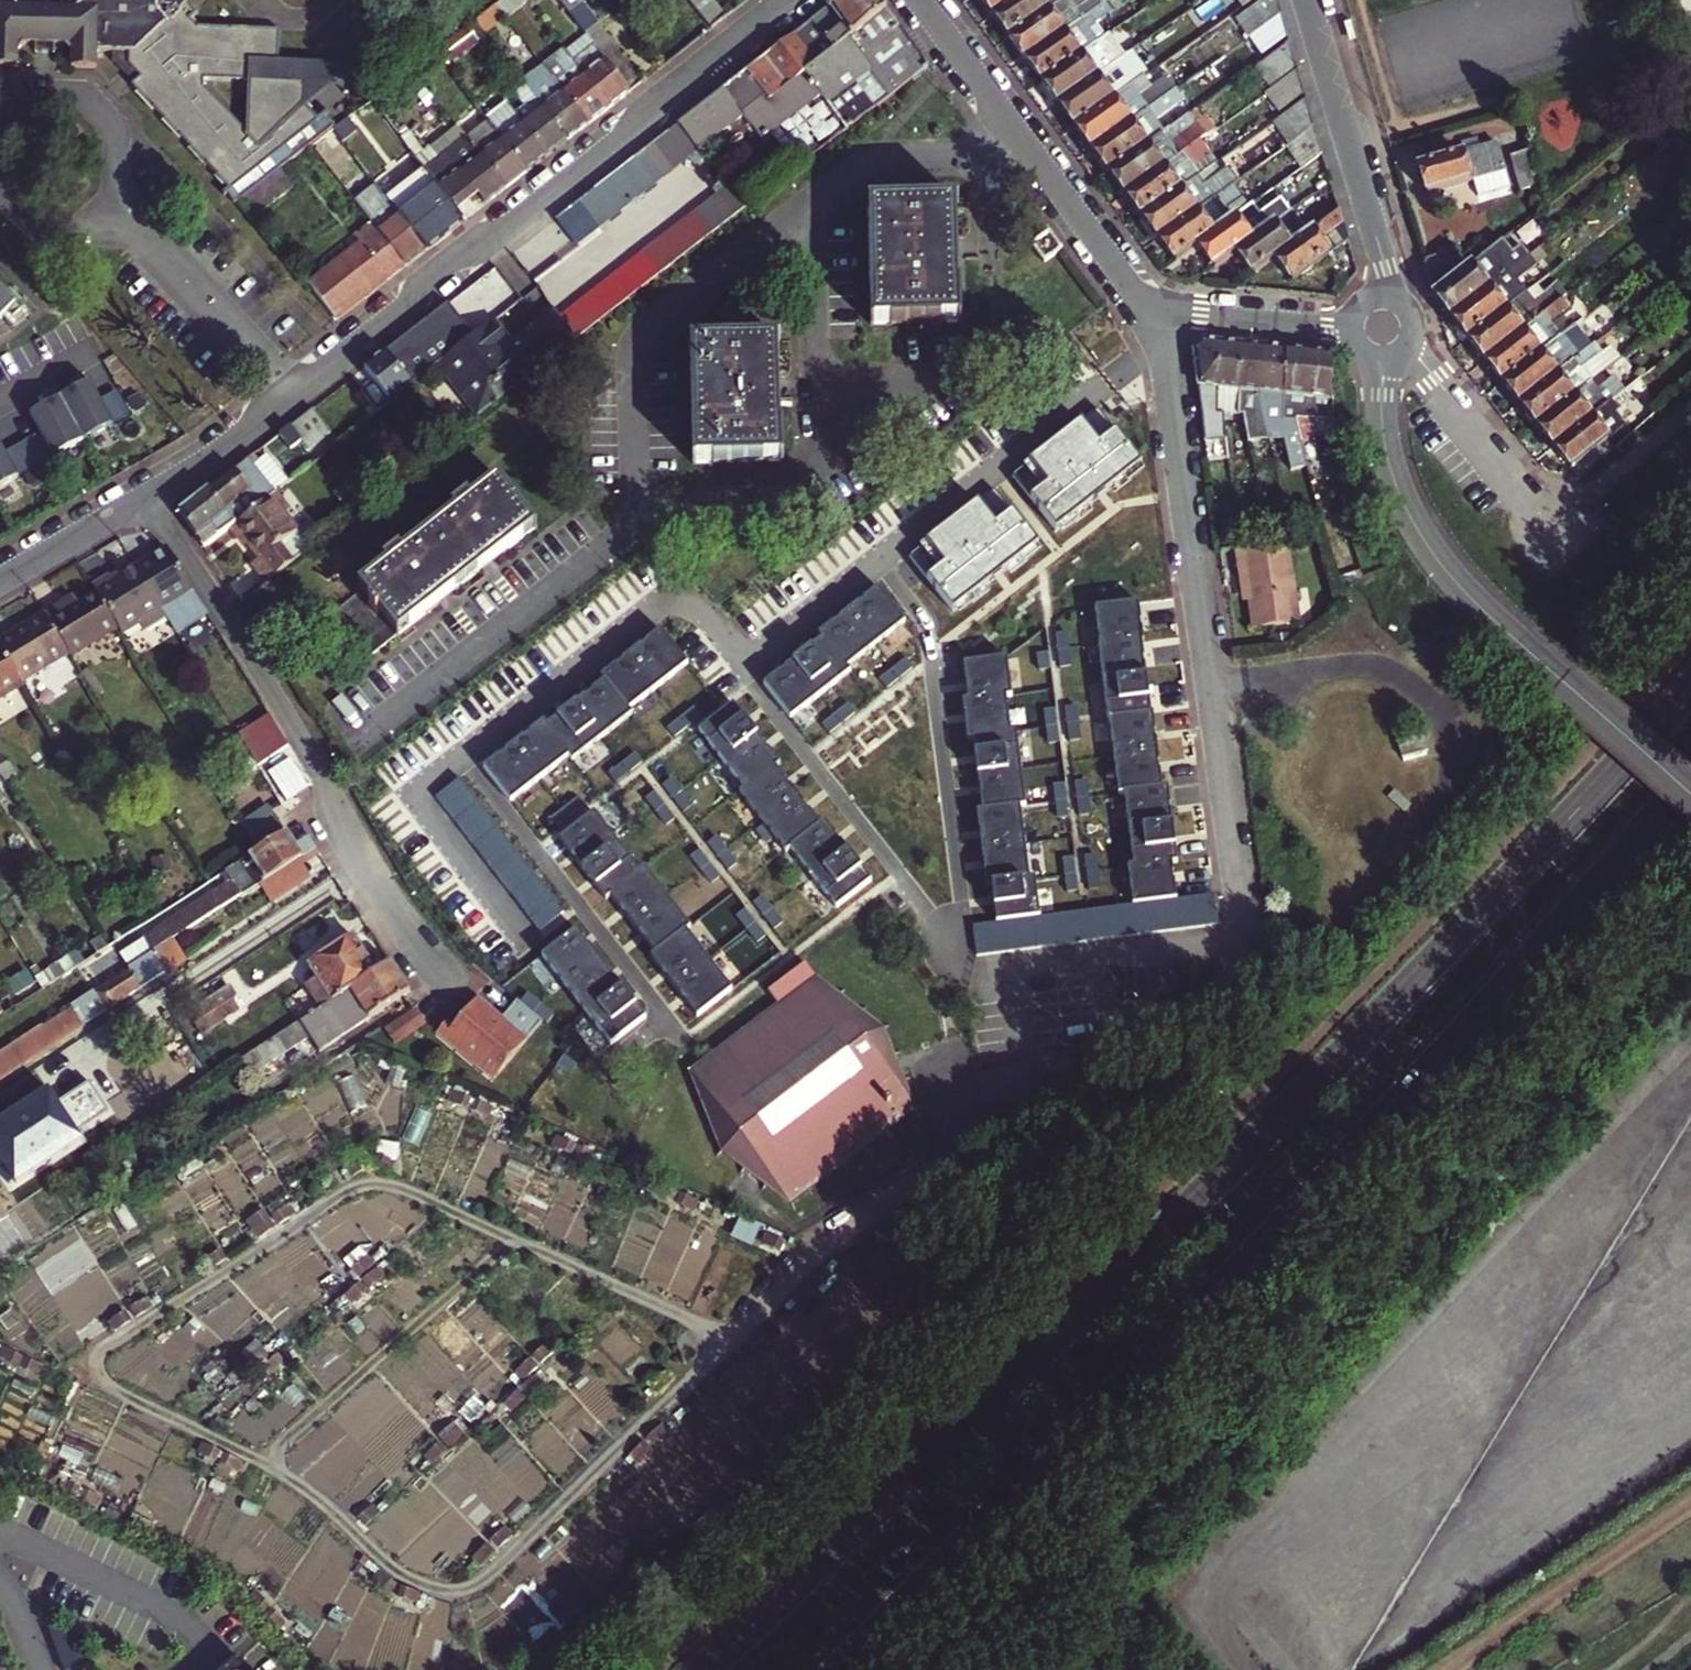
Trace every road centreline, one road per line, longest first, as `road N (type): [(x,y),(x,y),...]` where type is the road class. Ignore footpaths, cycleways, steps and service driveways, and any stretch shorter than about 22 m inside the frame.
road 1 (primary): [(1690,690),(1242,1160),(699,1669)]
road 2 (primary): [(839,1669),(1252,1253),(1690,776)]
road 3 (residential): [(0,575),(244,430),(803,0)]
road 4 (residential): [(1009,966),(1246,934),(1153,305)]
road 5 (unclassified): [(1382,360),(1387,461),(1435,559),(1690,803)]
road 6 (residential): [(918,0),(1129,285),(1153,305)]
road 7 (residential): [(1307,0),(1391,298)]
road 8 (residential): [(1409,347),(1564,532)]
road 9 (residential): [(1153,305),(1353,330)]

